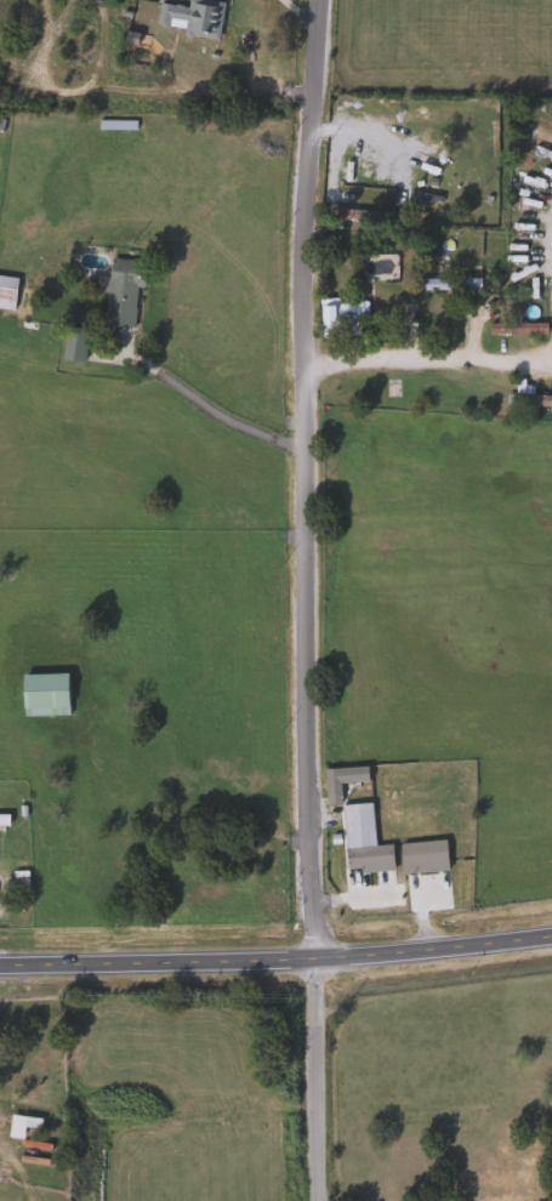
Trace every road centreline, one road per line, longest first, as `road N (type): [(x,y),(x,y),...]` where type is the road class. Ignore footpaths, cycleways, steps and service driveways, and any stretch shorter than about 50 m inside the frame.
road 1 (residential): [(312,1200),(301,238),(316,0)]
road 2 (secondary): [(0,965),(308,962),(551,936)]

